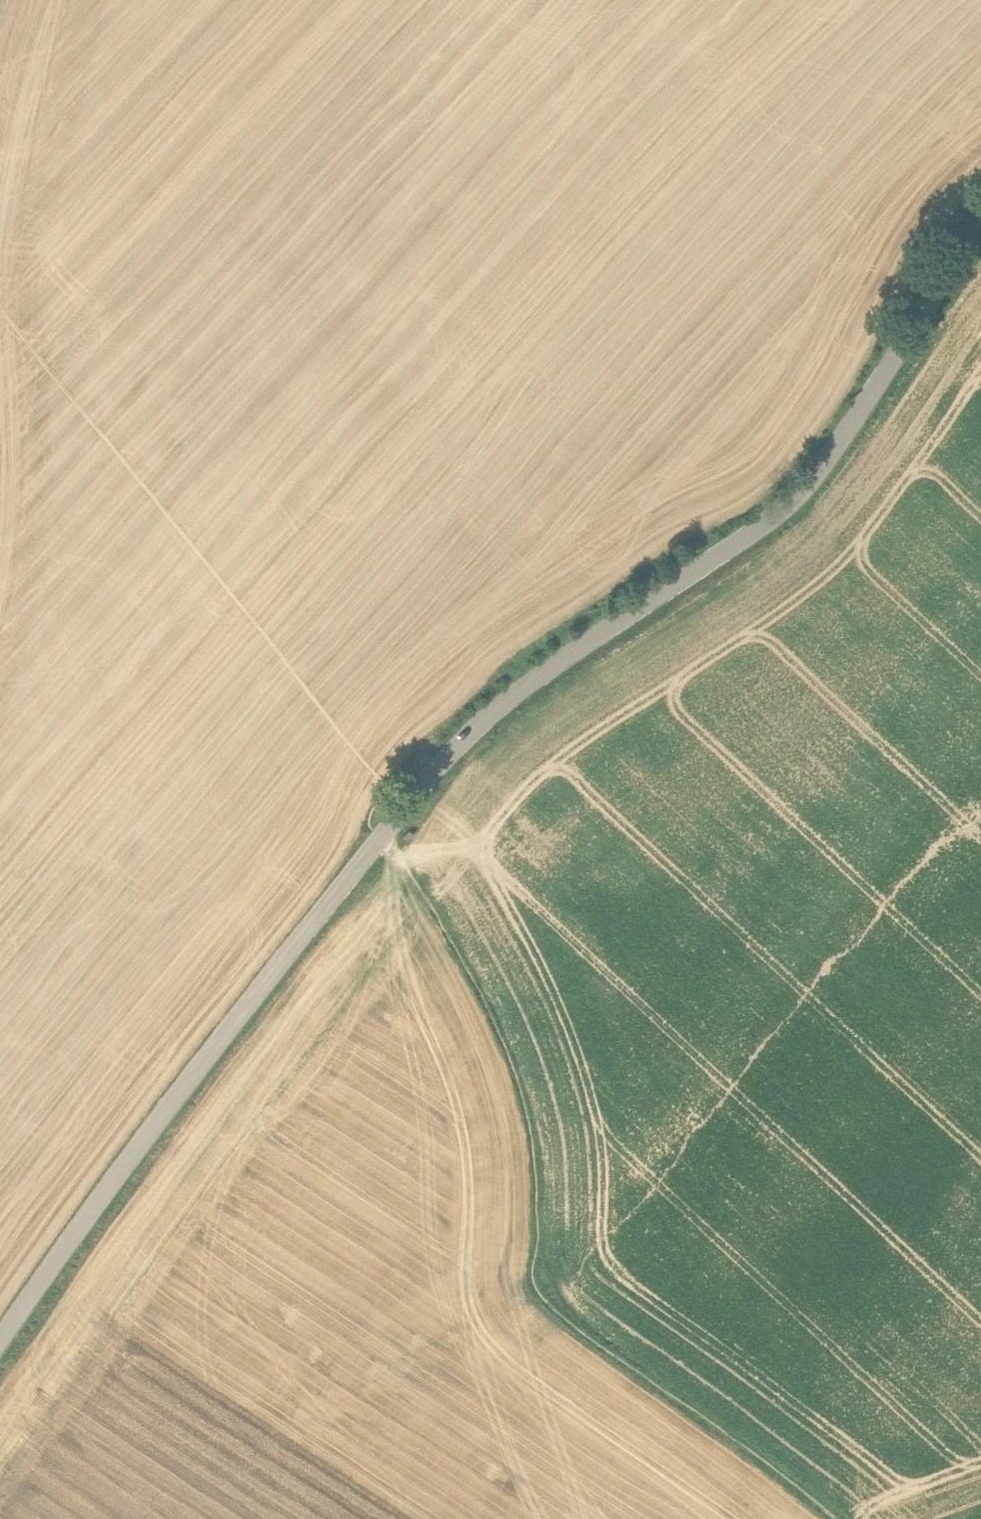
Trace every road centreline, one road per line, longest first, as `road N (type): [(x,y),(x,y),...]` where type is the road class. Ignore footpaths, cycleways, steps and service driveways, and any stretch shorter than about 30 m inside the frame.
road 1 (tertiary): [(0,1338),(208,1052),(435,773),(530,683),(797,494),(980,224)]

